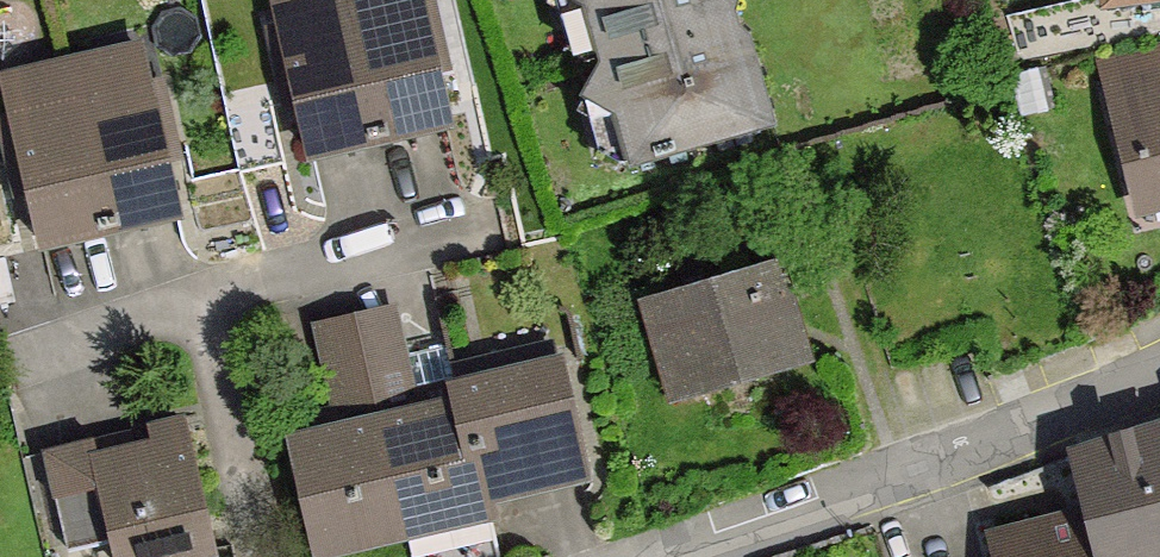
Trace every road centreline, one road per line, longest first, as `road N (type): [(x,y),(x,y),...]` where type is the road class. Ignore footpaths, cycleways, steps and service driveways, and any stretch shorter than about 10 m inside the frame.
road 1 (residential): [(654,556),(1159,371)]

